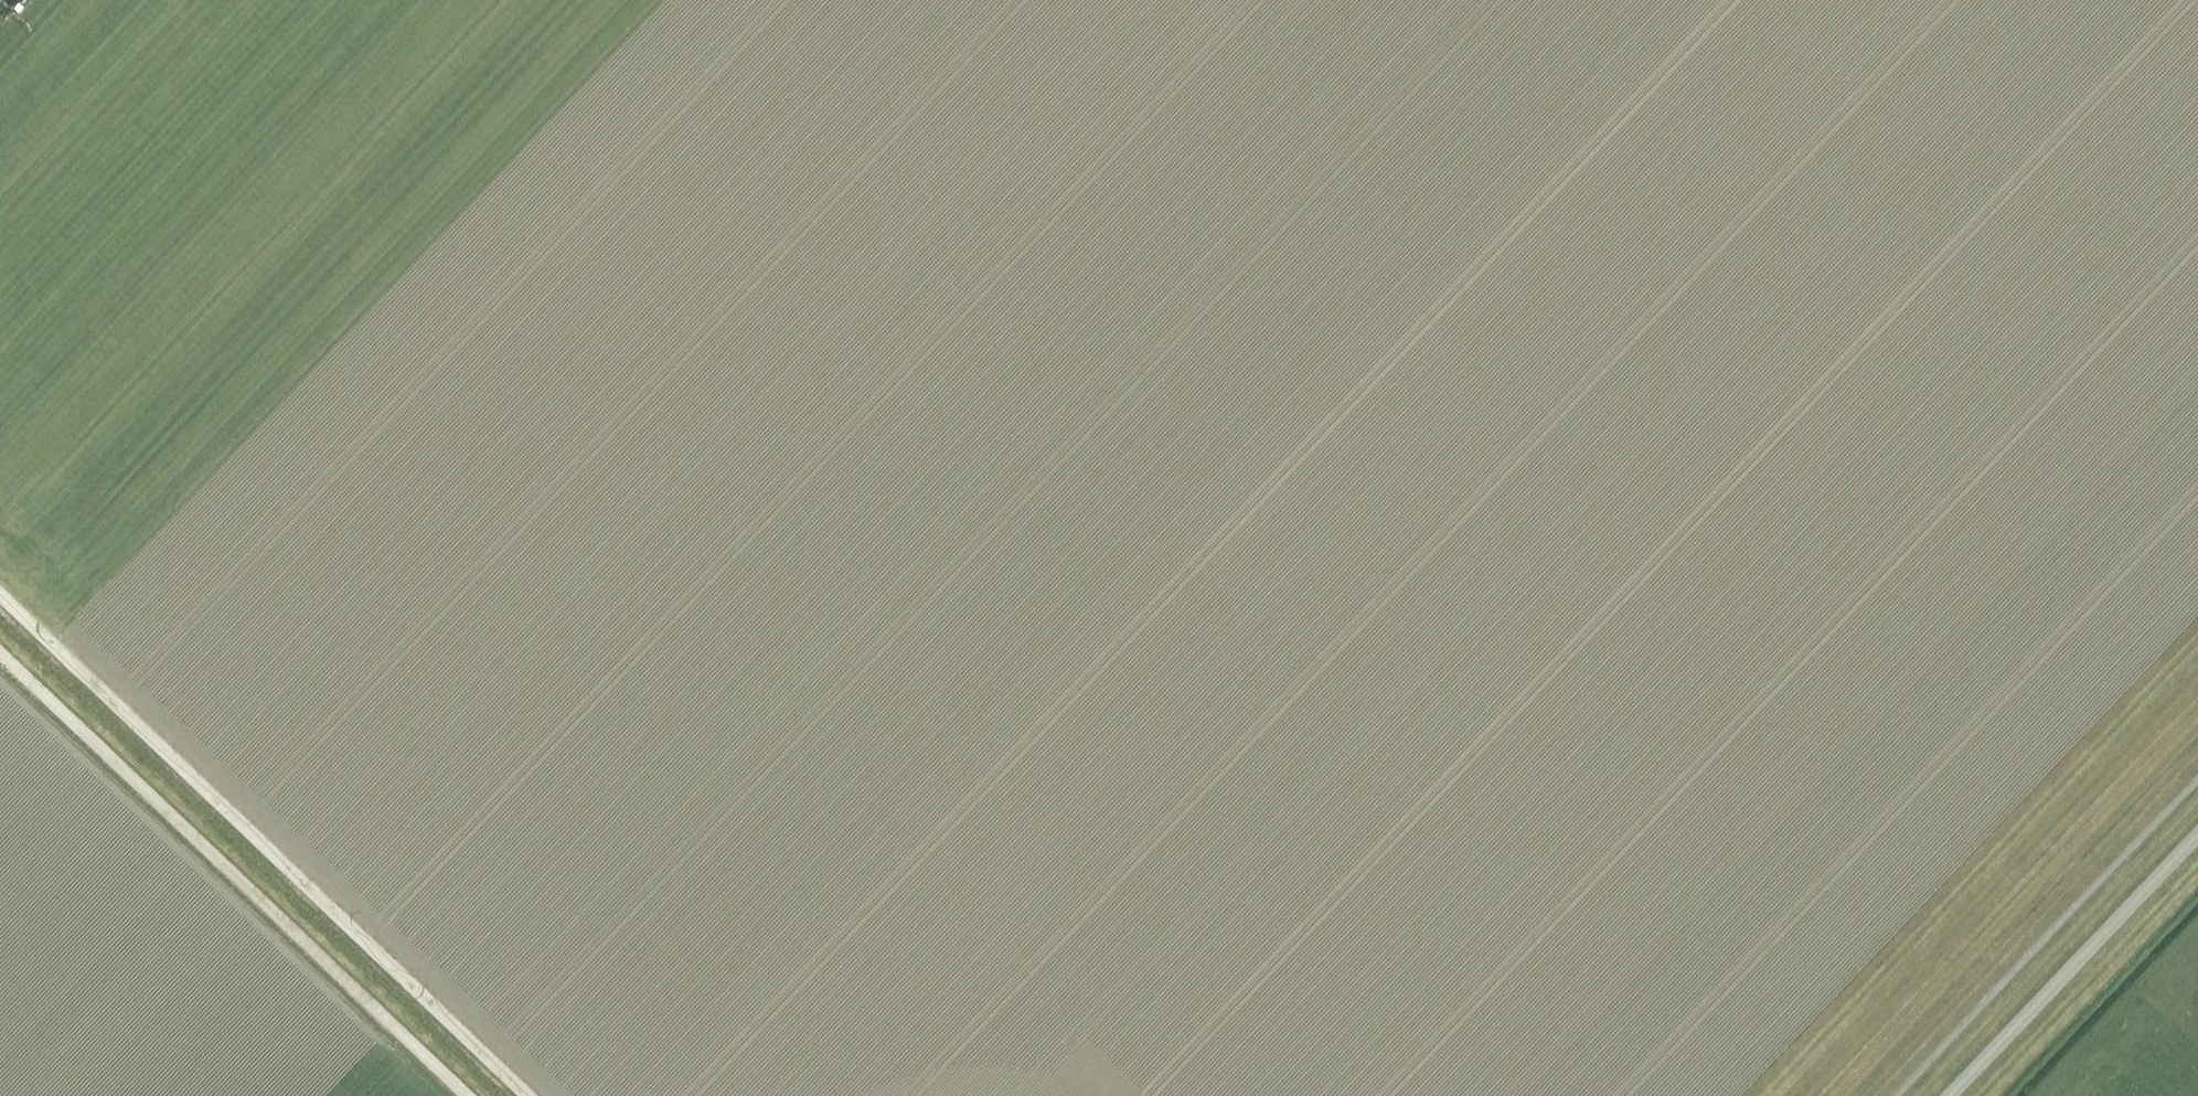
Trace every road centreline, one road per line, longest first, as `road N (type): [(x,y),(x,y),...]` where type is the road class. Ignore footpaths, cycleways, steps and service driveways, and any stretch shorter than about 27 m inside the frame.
road 1 (track): [(0,592),(530,1095)]
road 2 (track): [(467,1095),(0,651)]
road 3 (unclassified): [(1963,1095),(2197,848)]

